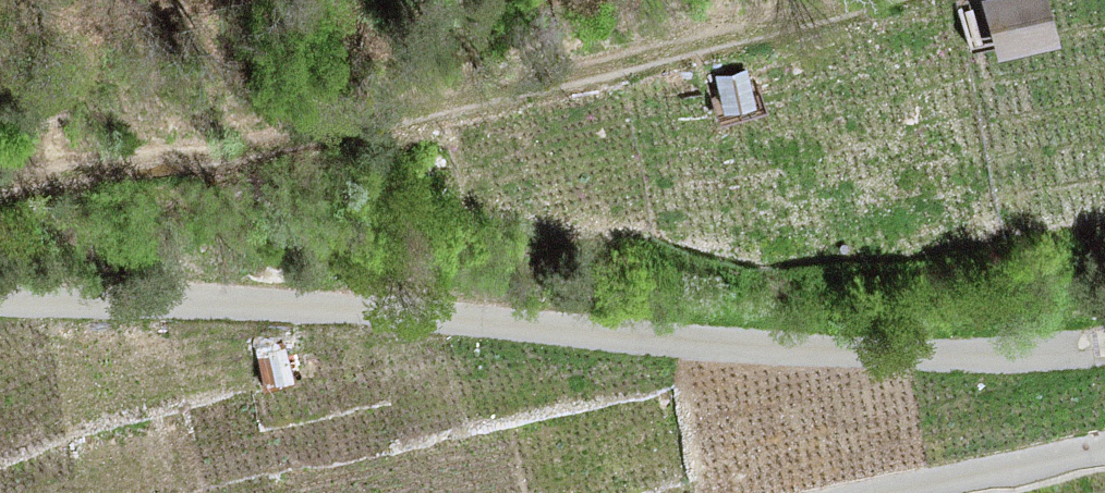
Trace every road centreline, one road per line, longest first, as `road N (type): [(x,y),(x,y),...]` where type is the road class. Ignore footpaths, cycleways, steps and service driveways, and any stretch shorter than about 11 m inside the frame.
road 1 (unclassified): [(1104,348),(1040,357),(878,355),(375,313),(0,302)]
road 2 (track): [(0,189),(272,154),(878,0)]
road 3 (unclassified): [(902,492),(1104,451)]

